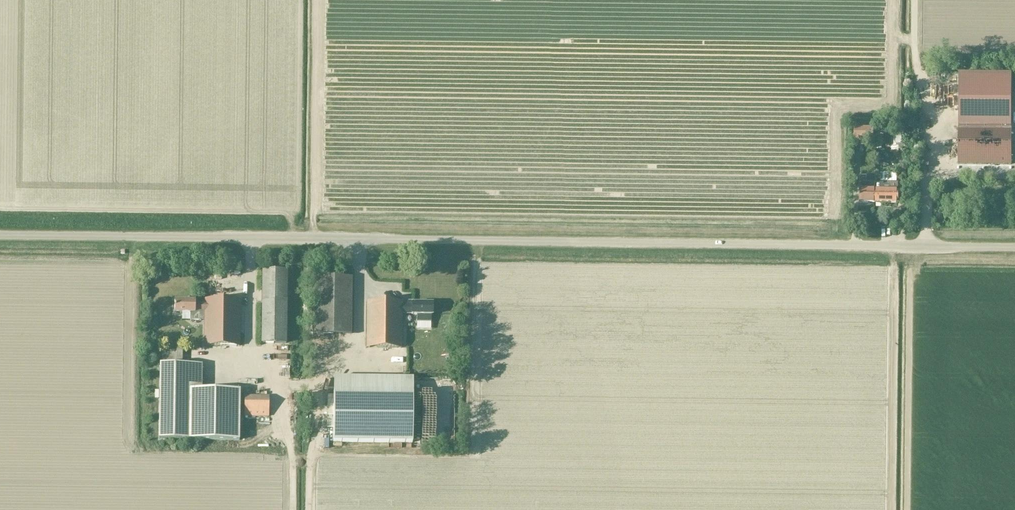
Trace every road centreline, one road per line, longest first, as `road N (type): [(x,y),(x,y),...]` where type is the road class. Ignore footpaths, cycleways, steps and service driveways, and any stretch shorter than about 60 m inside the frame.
road 1 (unclassified): [(1014,248),(0,236)]

